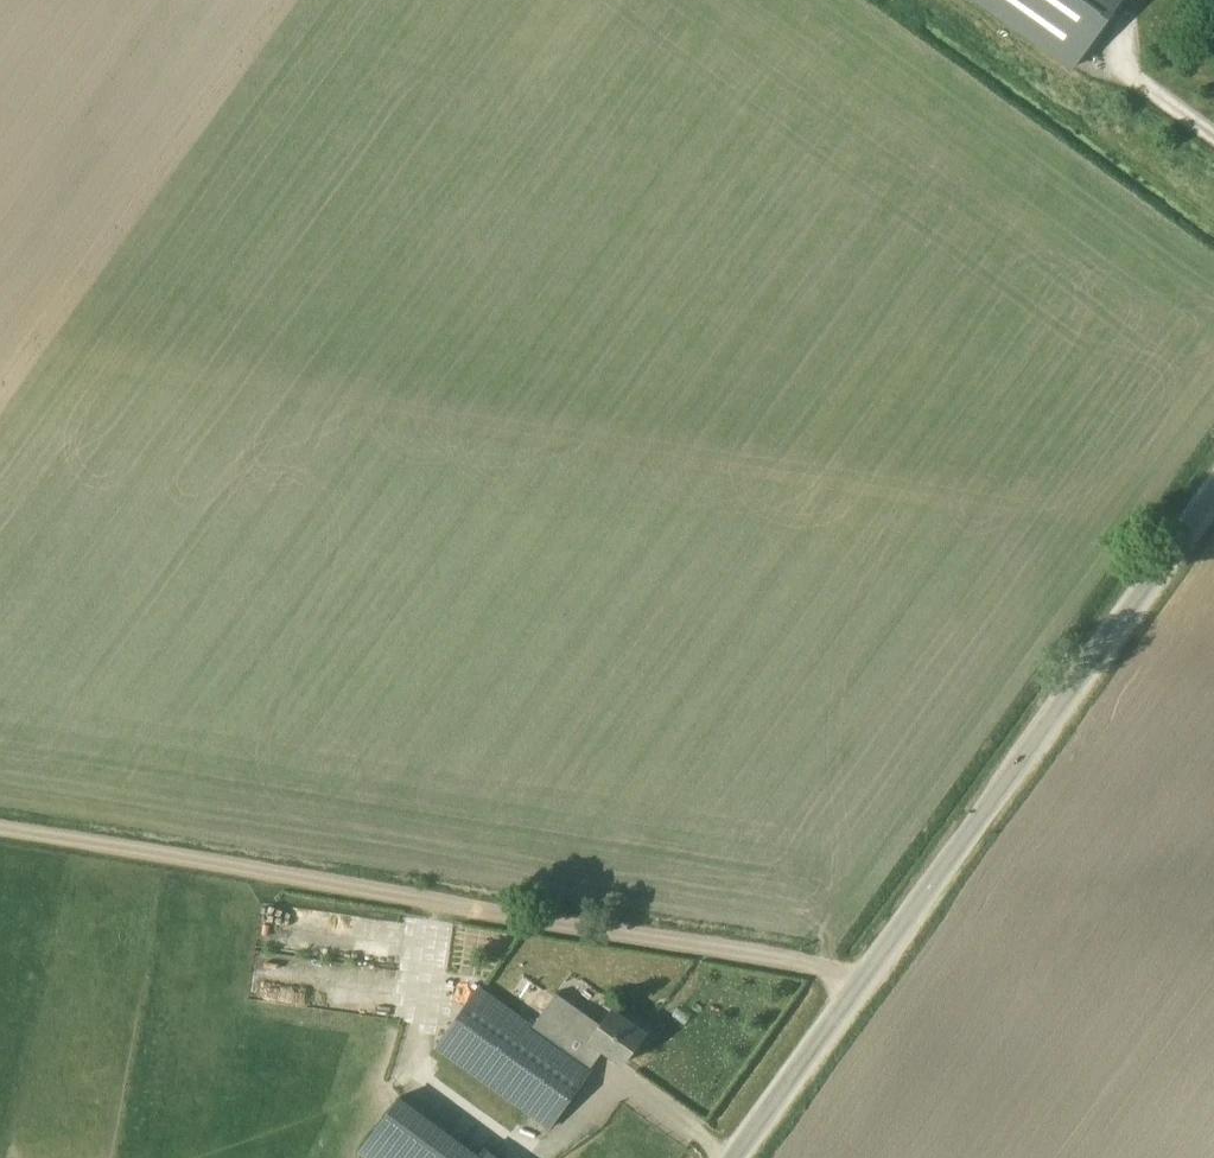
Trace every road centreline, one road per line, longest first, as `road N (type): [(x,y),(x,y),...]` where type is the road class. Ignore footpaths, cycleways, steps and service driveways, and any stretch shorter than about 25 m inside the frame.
road 1 (track): [(865,977),(0,832)]
road 2 (unclassified): [(734,1157),(1213,485)]

